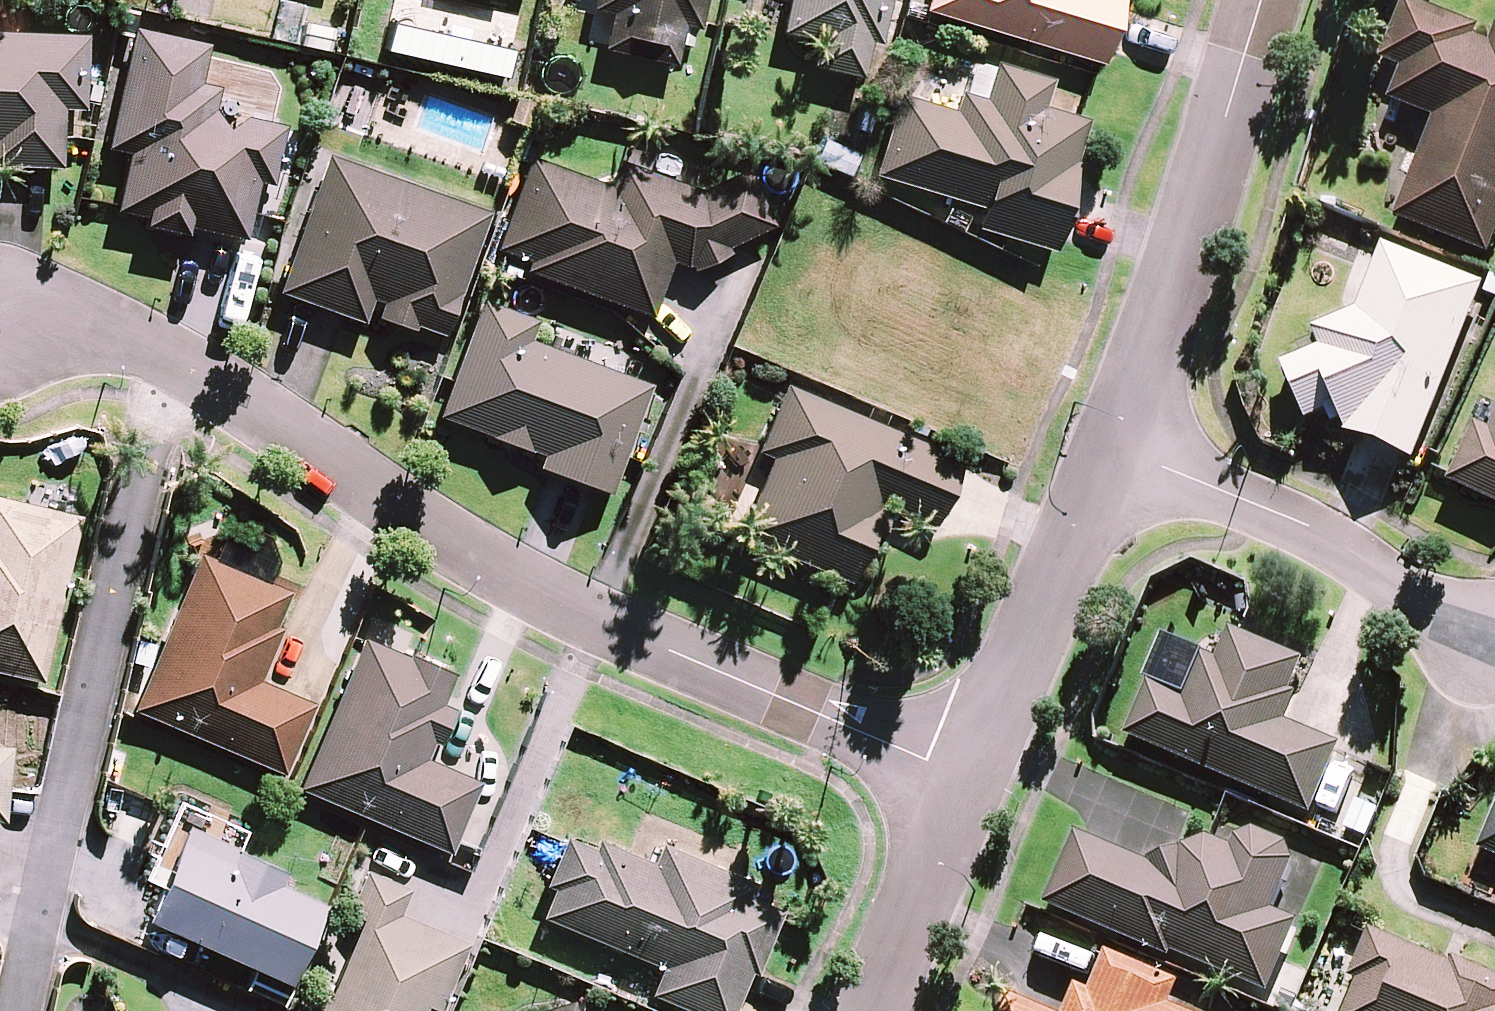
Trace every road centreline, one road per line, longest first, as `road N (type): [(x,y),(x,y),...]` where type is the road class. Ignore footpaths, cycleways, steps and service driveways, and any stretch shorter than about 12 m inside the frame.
road 1 (residential): [(0,325),(71,318),(178,362),(487,563),(973,779)]
road 2 (residential): [(1112,450),(1184,257),(1261,0)]
road 3 (residential): [(1483,639),(1331,536),(1112,450)]
road 4 (residential): [(973,779),(1112,450)]
road 5 (residential): [(879,1010),(973,779)]

